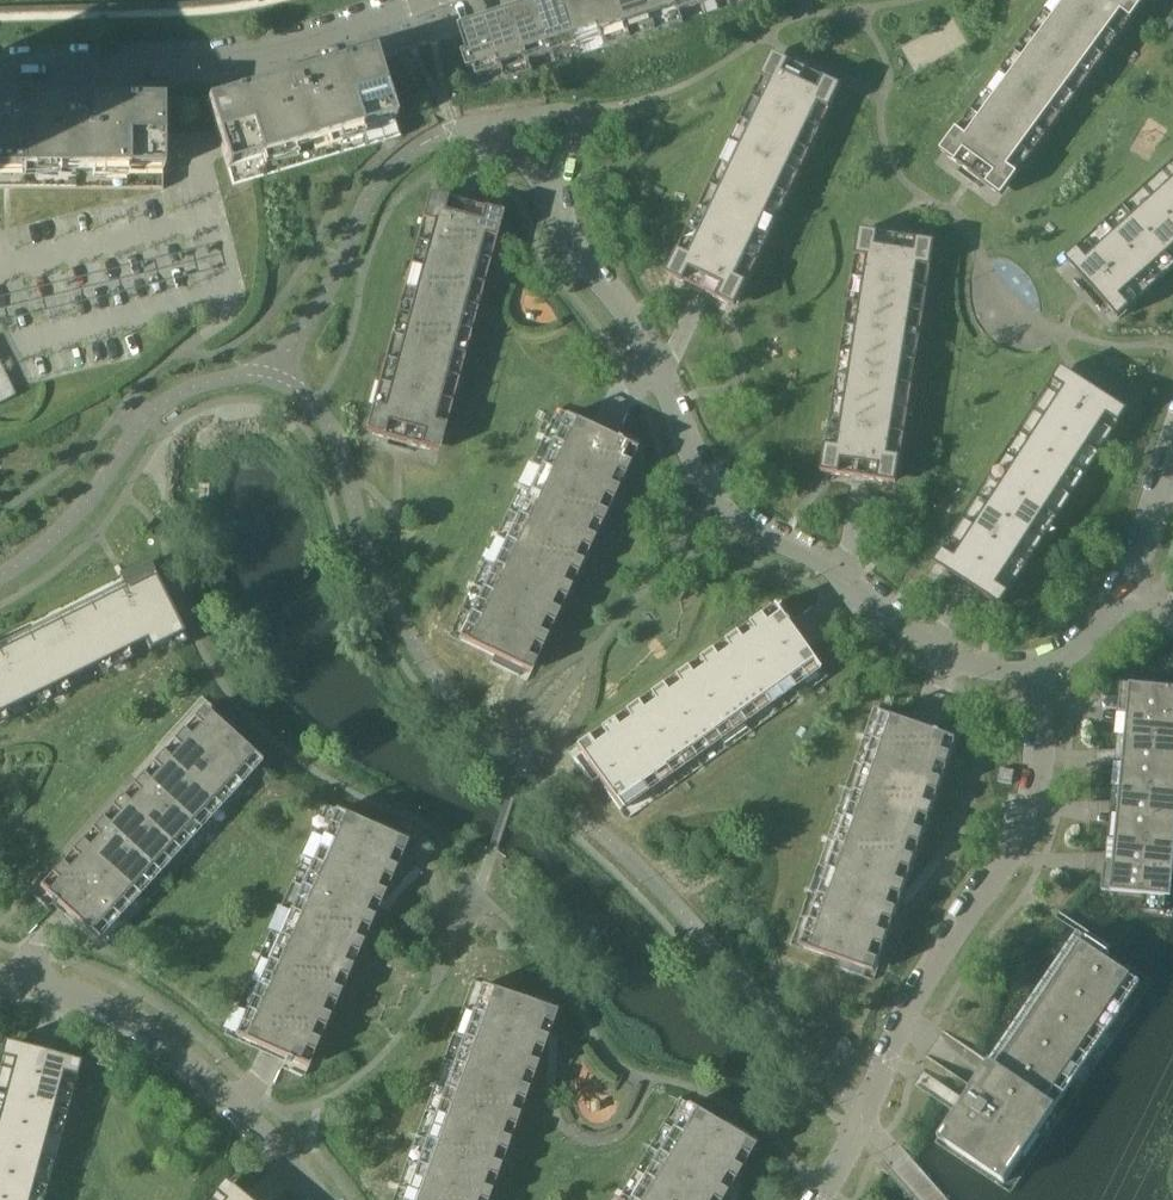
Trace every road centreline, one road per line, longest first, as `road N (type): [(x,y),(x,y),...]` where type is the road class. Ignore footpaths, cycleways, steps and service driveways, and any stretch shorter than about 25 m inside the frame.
road 1 (residential): [(1042,671),(994,671),(949,655),(846,575),(731,514),(699,475),(653,362),(571,250),(548,192)]
road 2 (residential): [(863,1119),(935,970),(1035,809),(1044,752),(1042,671)]
road 3 (residential): [(0,66),(250,53),(423,0)]
road 4 (residential): [(324,1199),(212,1081),(123,1014),(0,972)]
road 5 (residential): [(476,129),(543,111),(576,116),(548,192)]
road 6 (residential): [(1125,589),(1172,458)]

